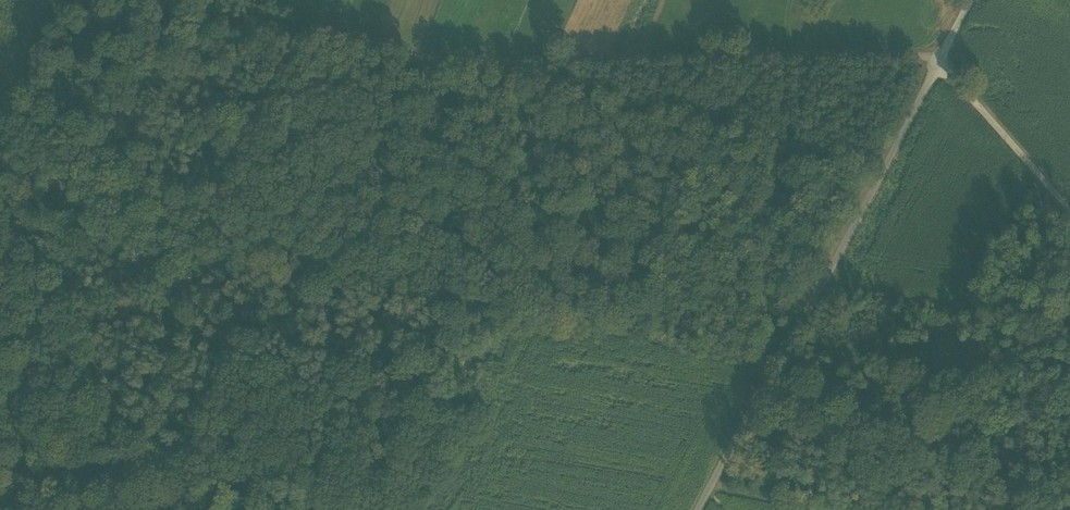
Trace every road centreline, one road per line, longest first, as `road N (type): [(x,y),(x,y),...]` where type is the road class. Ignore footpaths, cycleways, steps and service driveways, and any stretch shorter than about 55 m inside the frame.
road 1 (track): [(0,171),(204,207),(216,200),(306,39),(329,26),(439,57),(937,60)]
road 2 (unclassified): [(700,509),(937,60)]
road 3 (track): [(333,509),(0,448)]
road 4 (unclassified): [(937,60),(1069,211)]

